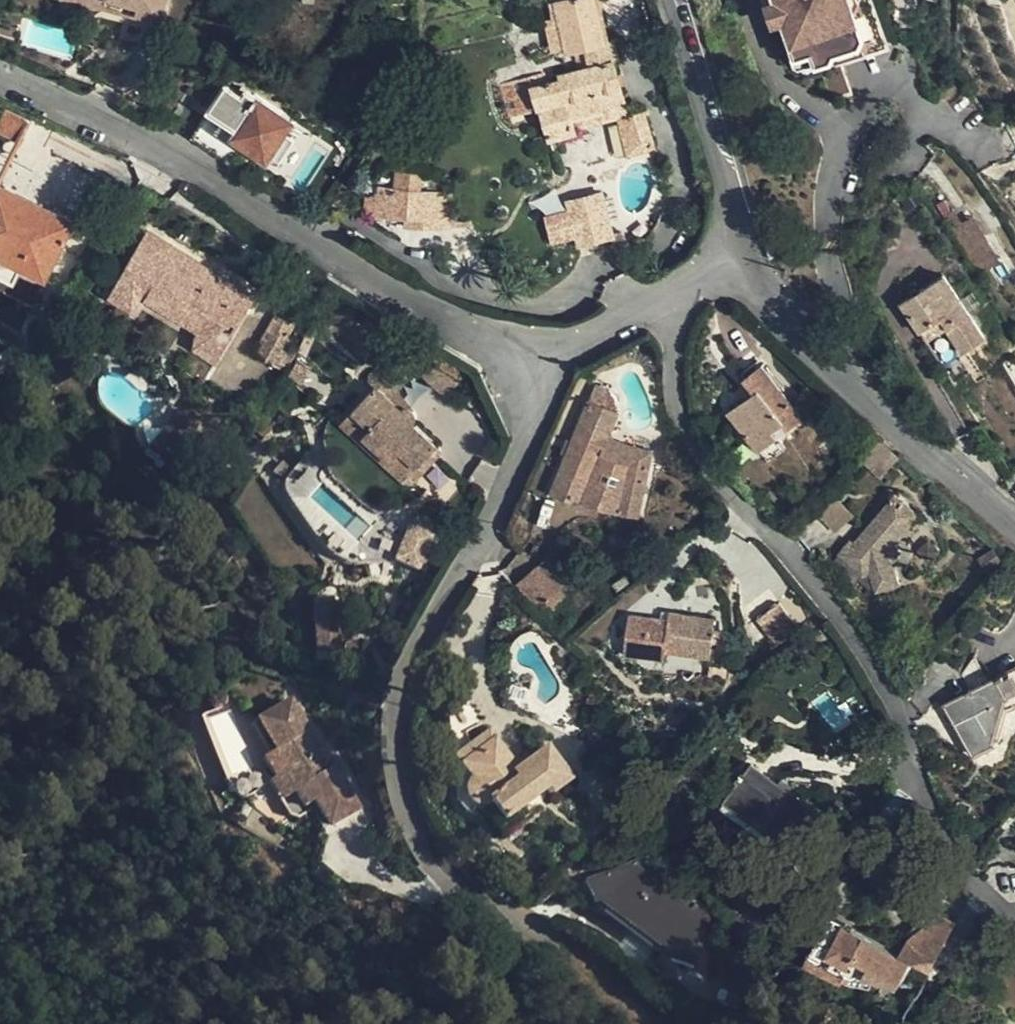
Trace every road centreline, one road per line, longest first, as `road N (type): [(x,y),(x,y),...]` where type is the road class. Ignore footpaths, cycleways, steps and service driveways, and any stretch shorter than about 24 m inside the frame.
road 1 (residential): [(527,350),(530,443),(411,649),(392,718),(391,759),(404,817),(456,888),(539,931)]
road 2 (residential): [(0,76),(162,150),(391,294),(527,350)]
road 3 (tertiary): [(748,255),(770,306),(1014,524)]
road 4 (tertiary): [(673,0),(748,255)]
road 5 (residential): [(527,350),(590,336),(748,255)]
road 6 (track): [(648,1023),(539,931)]

